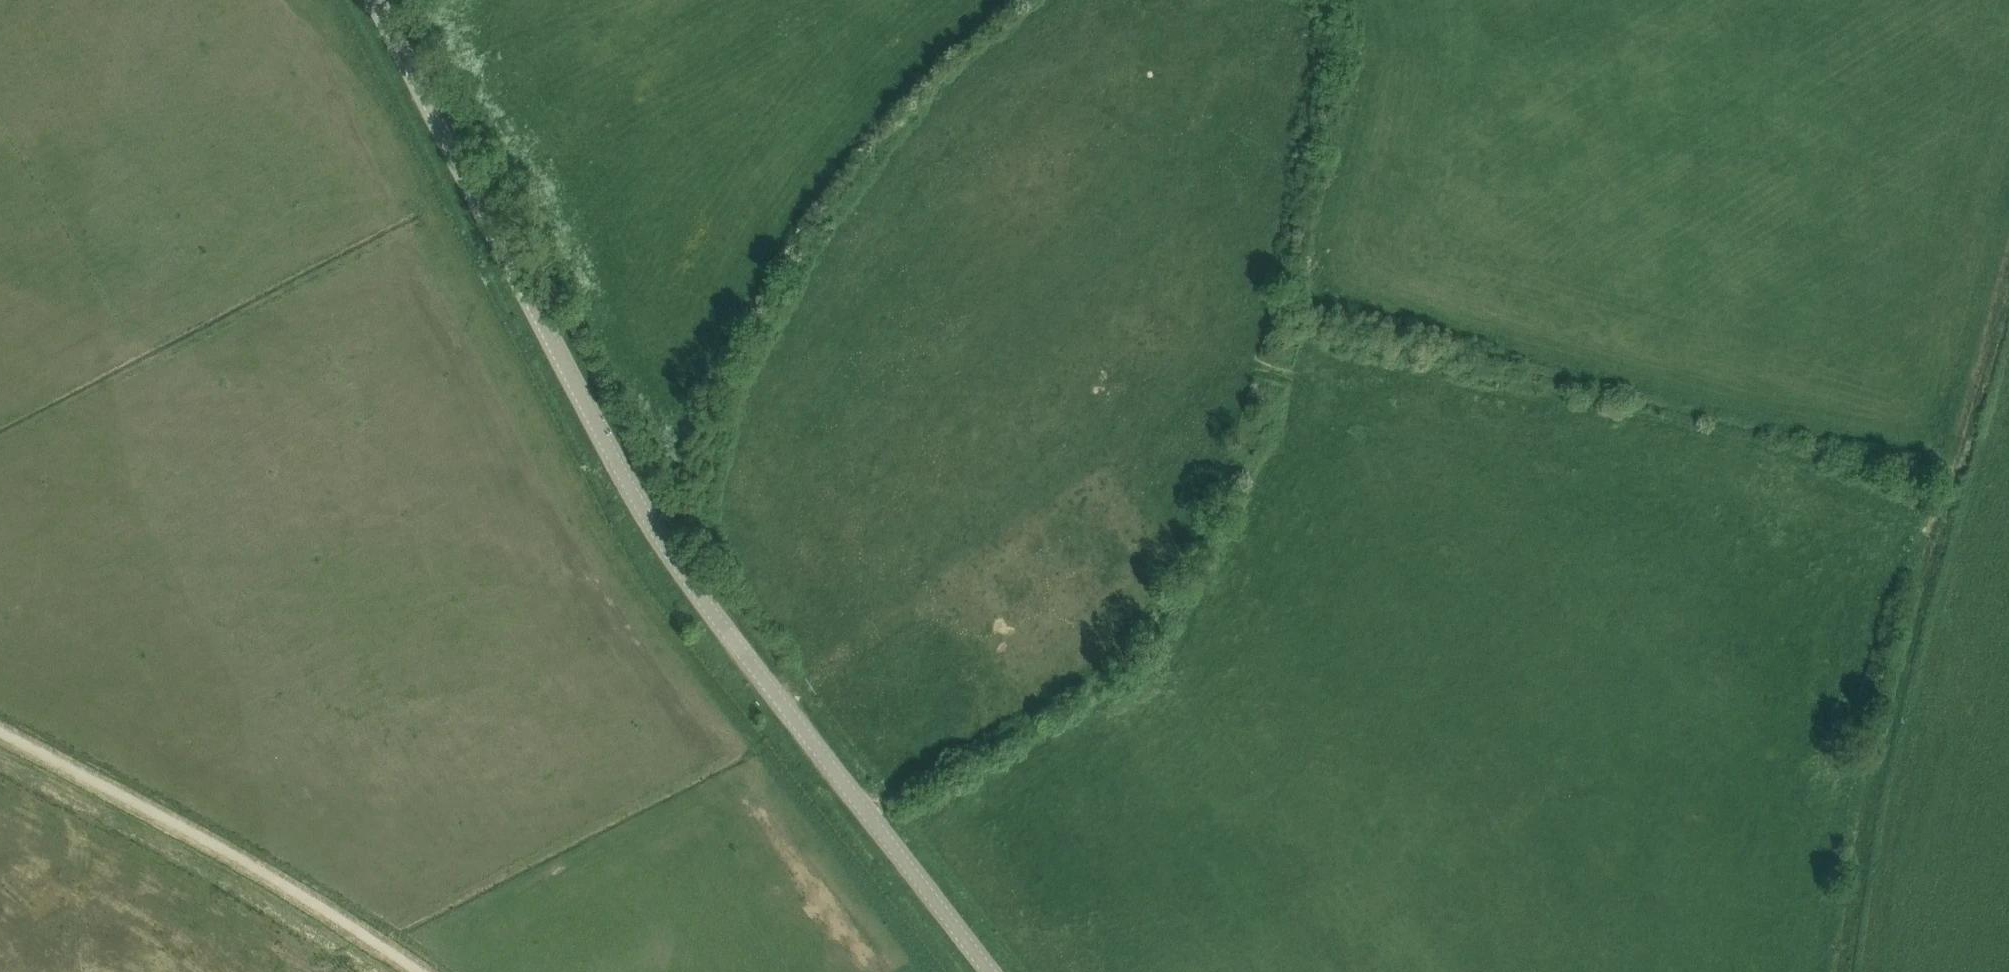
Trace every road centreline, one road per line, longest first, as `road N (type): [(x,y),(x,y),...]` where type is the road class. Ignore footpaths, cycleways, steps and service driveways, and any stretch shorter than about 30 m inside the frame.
road 1 (tertiary): [(990,971),(686,581),(613,466),(375,0)]
road 2 (track): [(417,971),(342,917),(0,737)]

